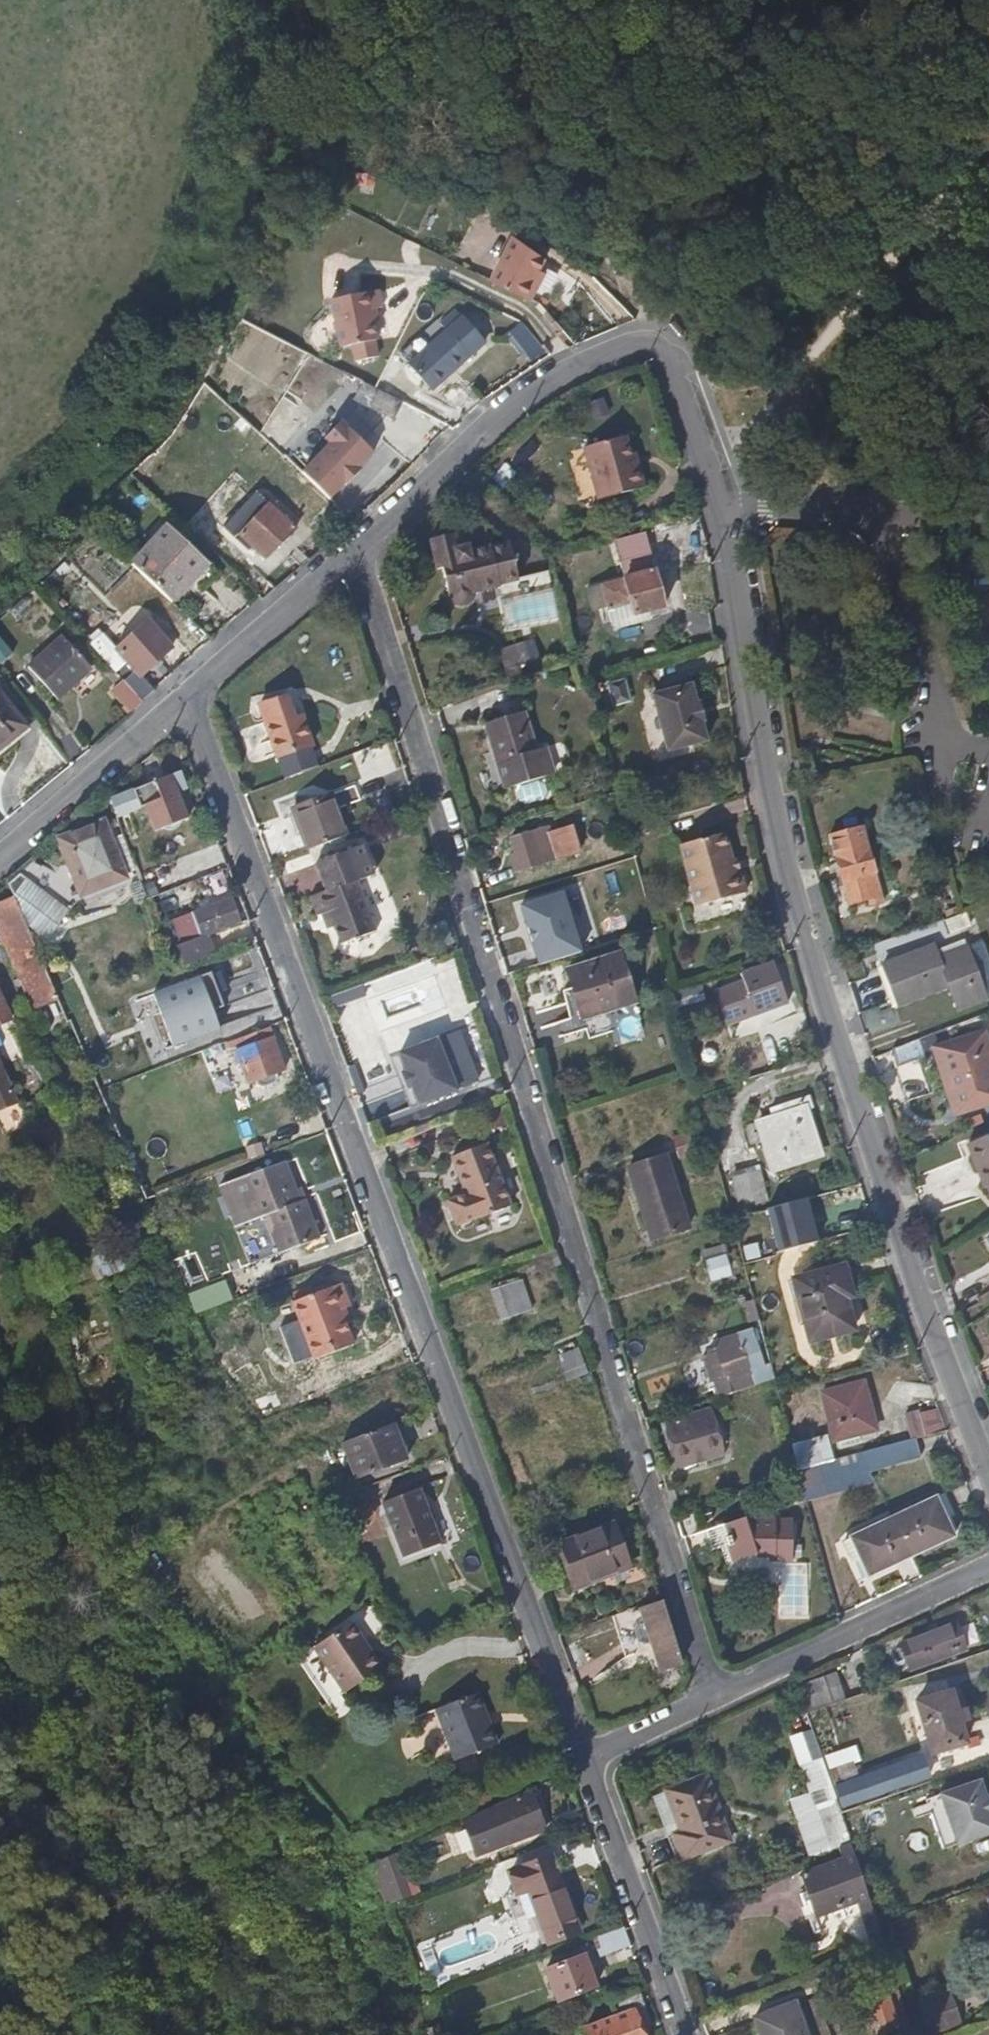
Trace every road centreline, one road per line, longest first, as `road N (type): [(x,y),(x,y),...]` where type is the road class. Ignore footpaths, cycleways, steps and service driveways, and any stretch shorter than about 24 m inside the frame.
road 1 (unclassified): [(714,1696),(357,551)]
road 2 (unclassified): [(185,693),(368,1162),(584,1761)]
road 3 (unclassified): [(988,1474),(806,902),(751,604),(718,500)]
road 4 (unclassified): [(718,500),(674,367),(661,346),(640,342),(525,391),(472,432),(357,551)]
road 5 (track): [(755,426),(968,174)]
road 6 (unclassified): [(988,1570),(714,1696)]
road 7 (unclassified): [(584,1761),(684,2034)]
road 8 (unclassified): [(988,525),(718,500)]
road 9 (unclassified): [(185,693),(0,859)]
road 10 (track): [(830,0),(869,88),(907,144),(968,174)]
road 11 (unclassified): [(357,551),(185,693)]
road 12 (unclassified): [(714,1696),(584,1761)]

